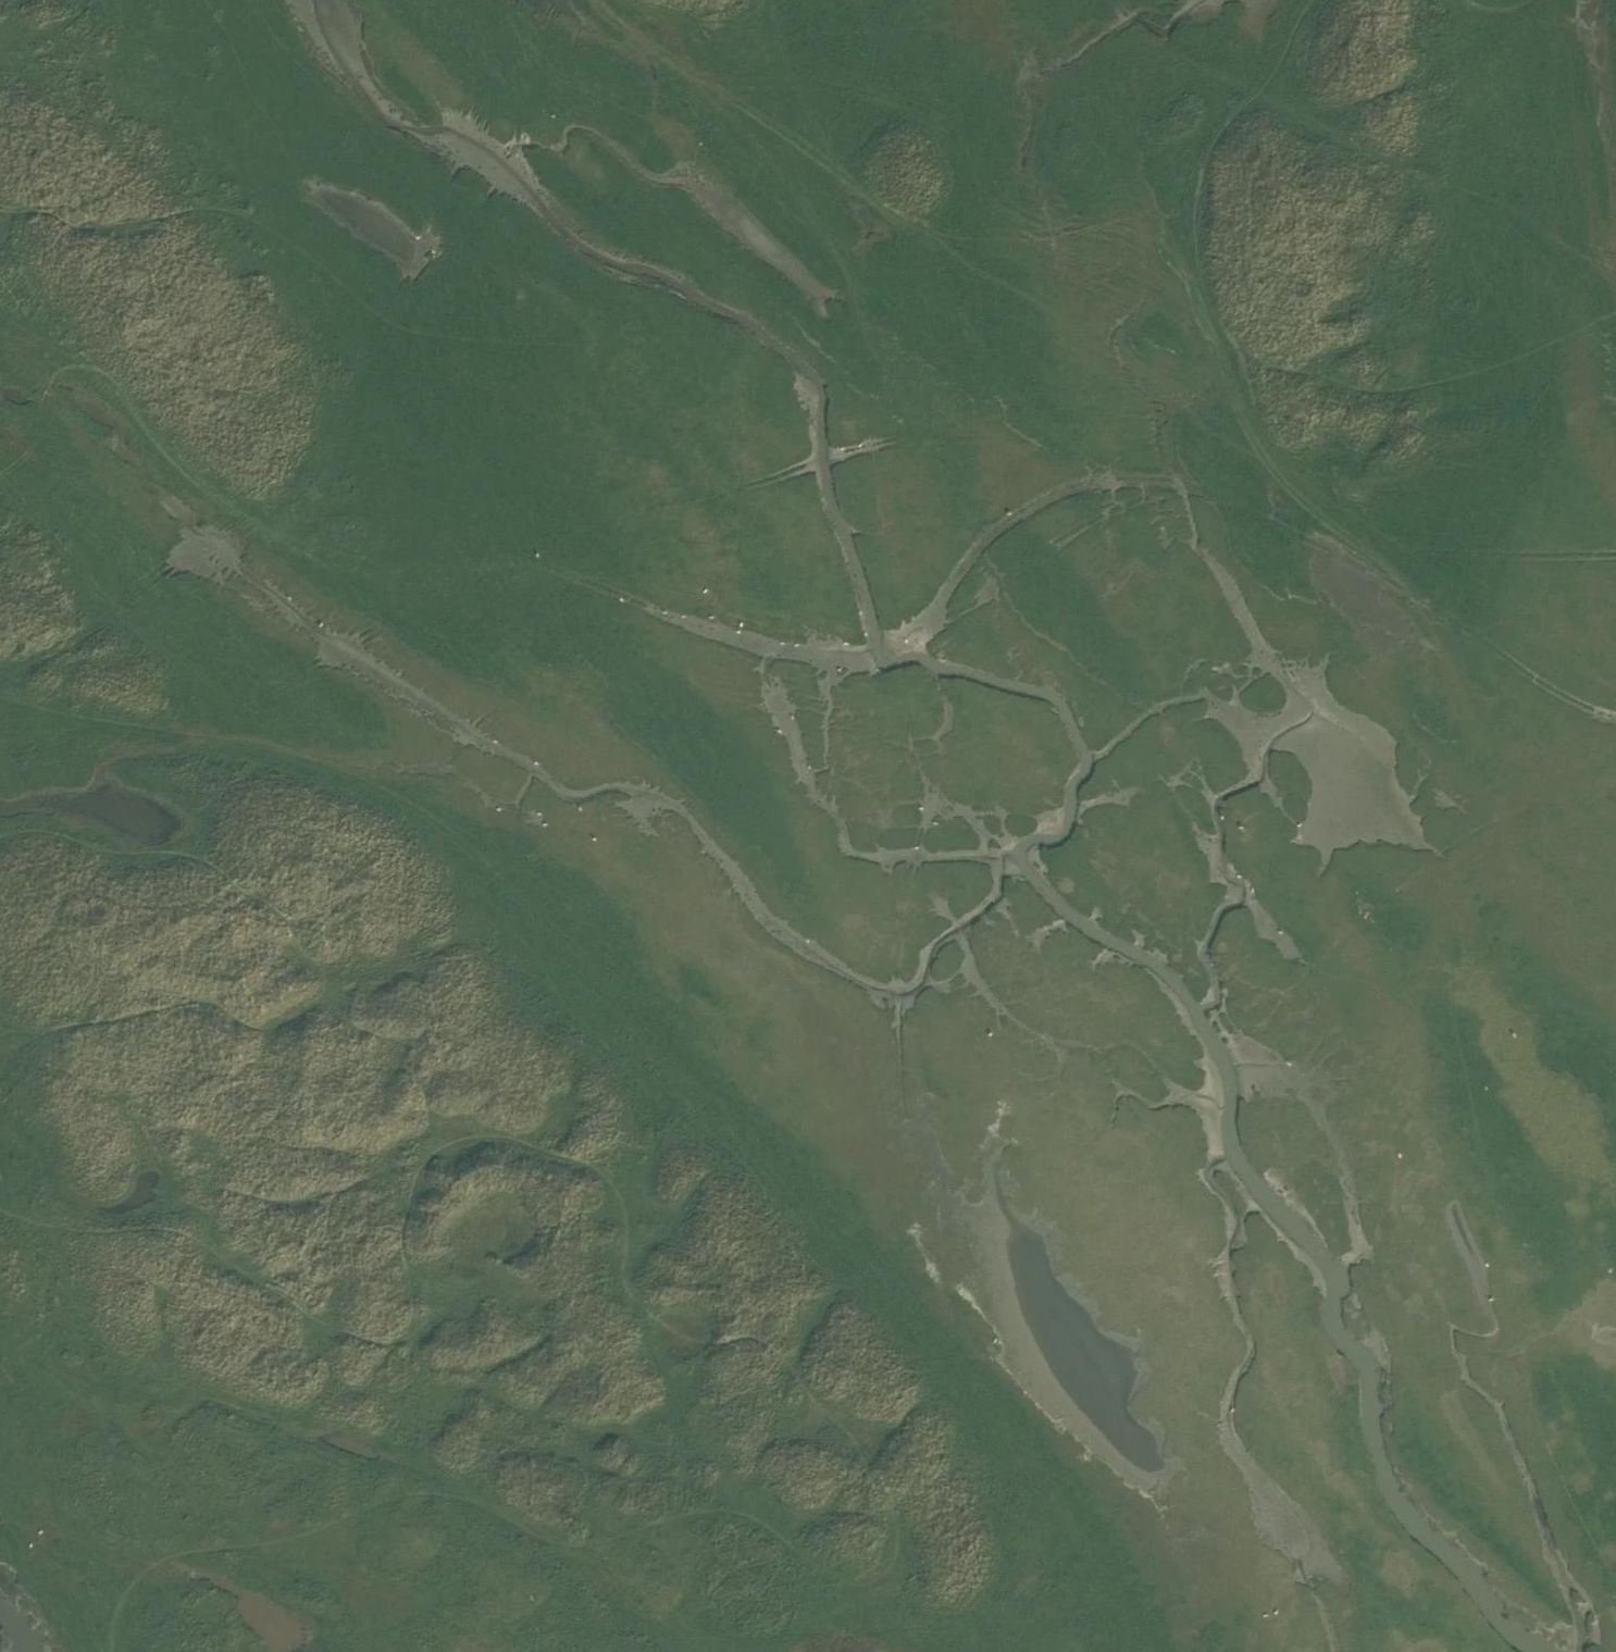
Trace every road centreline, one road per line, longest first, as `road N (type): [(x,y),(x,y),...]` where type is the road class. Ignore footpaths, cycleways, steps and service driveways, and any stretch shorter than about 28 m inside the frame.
road 1 (track): [(477,0),(506,39),(551,75),(639,122),(701,119),(803,84),(904,109),(935,130),(1012,235),(1176,316),(1222,375),(1260,454),(1317,488),(1355,488),(1450,462),(1503,425),(1580,350),(1615,329)]
road 2 (track): [(859,92),(754,47),(671,27),(622,0)]

